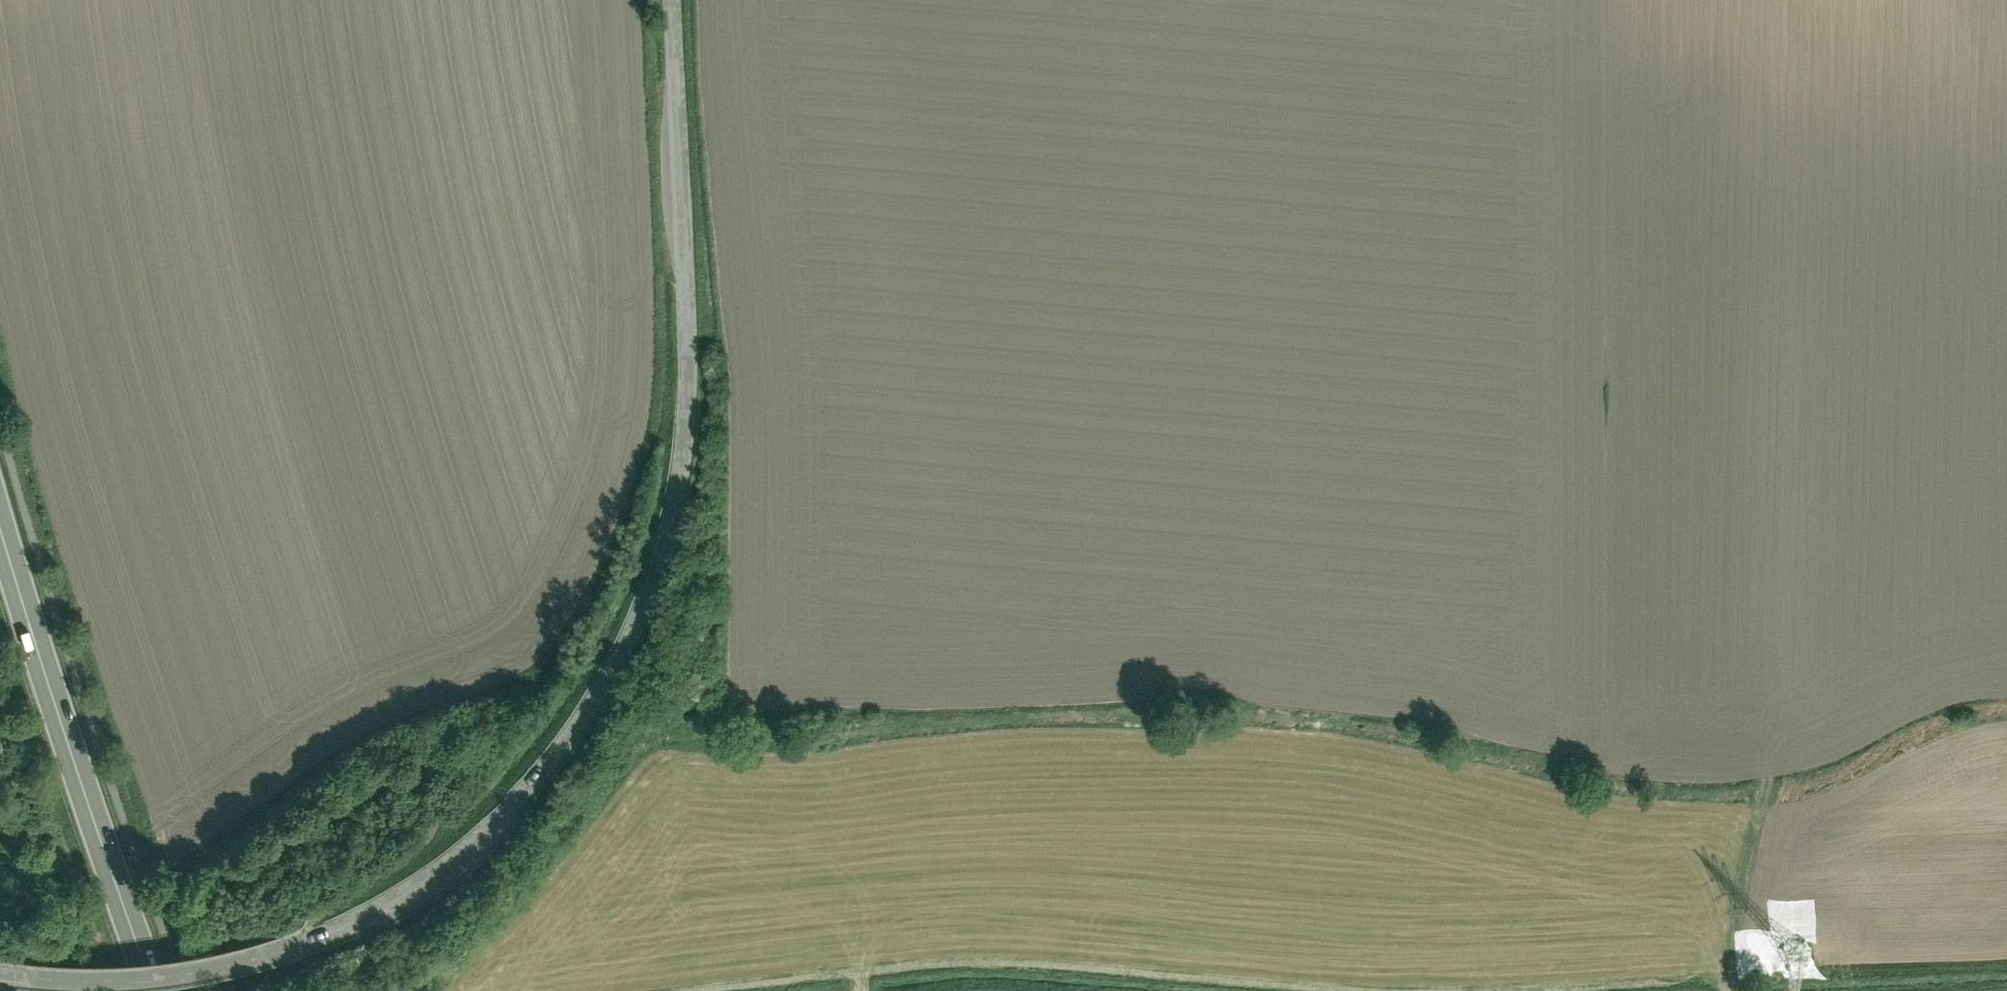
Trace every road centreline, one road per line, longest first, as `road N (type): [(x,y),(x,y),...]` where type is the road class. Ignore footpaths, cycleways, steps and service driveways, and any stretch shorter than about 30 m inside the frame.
road 1 (unclassified): [(301,929),(415,875),(520,788),(588,705),(645,593),(670,524),(689,369),(673,0)]
road 2 (primary): [(0,516),(159,990)]
road 3 (unclassified): [(0,962),(115,968),(265,942)]

